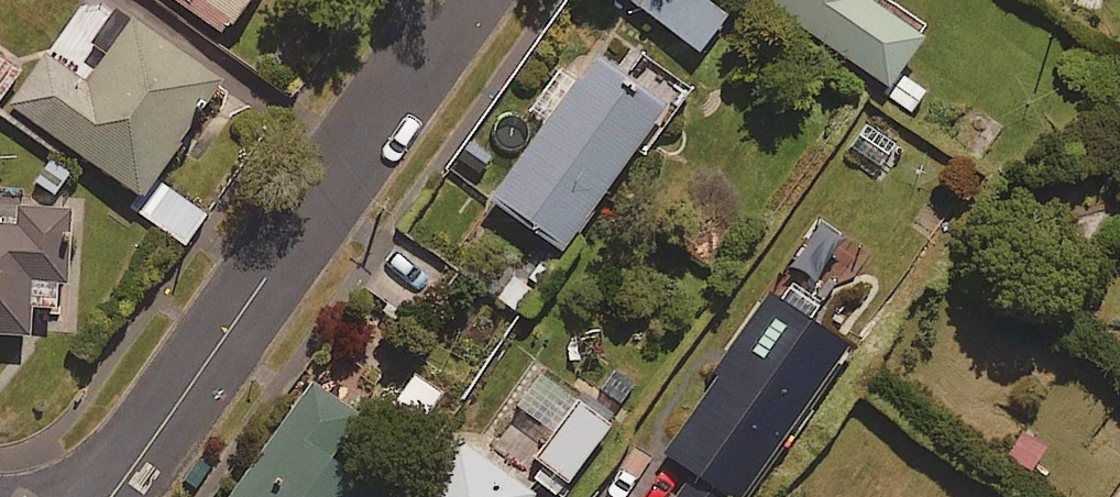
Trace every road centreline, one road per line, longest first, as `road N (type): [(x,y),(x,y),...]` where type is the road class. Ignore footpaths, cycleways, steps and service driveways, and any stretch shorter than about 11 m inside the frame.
road 1 (residential): [(106,496),(469,0)]

